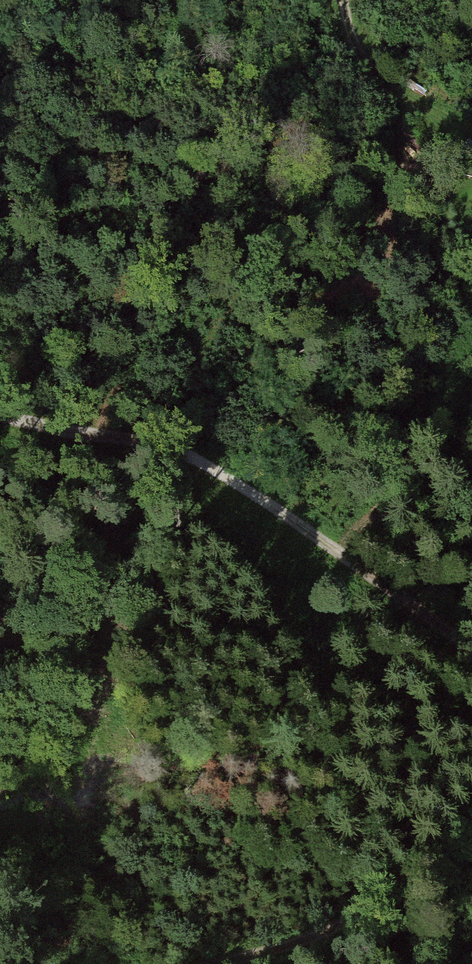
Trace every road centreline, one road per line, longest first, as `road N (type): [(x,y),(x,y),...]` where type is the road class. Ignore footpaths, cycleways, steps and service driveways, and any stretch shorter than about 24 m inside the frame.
road 1 (track): [(471,665),(248,494),(189,465),(0,414)]
road 2 (track): [(225,963),(326,934),(395,888),(471,811)]

